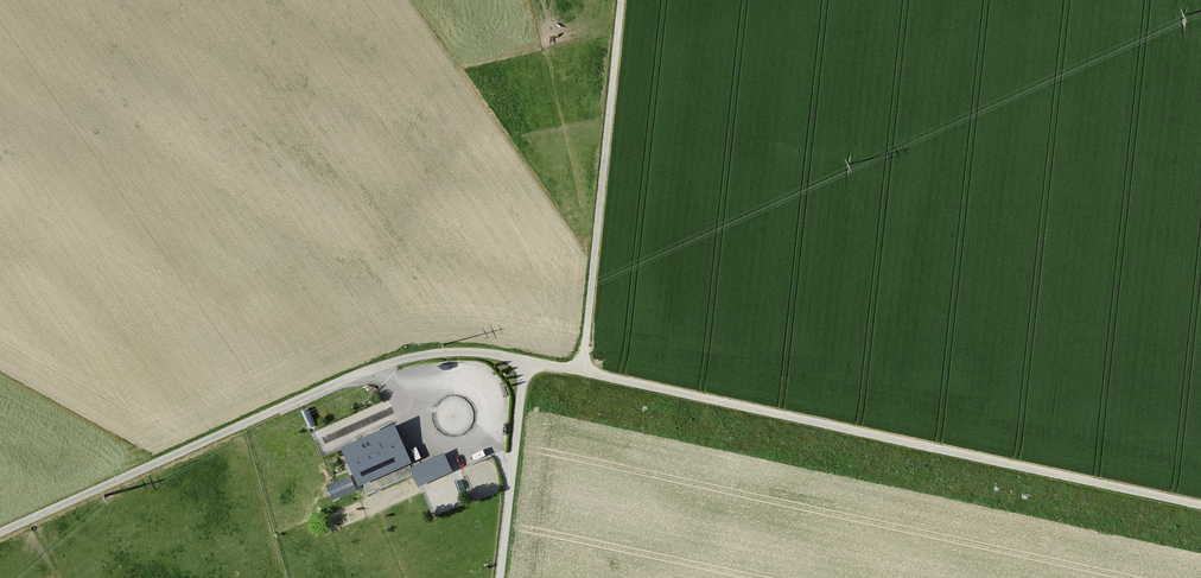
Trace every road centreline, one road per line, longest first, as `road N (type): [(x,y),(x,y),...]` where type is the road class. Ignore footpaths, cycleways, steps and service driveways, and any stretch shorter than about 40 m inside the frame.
road 1 (track): [(1200,506),(525,361),(499,577)]
road 2 (track): [(0,533),(379,367),(455,352),(525,361)]
road 3 (track): [(583,372),(620,0)]

